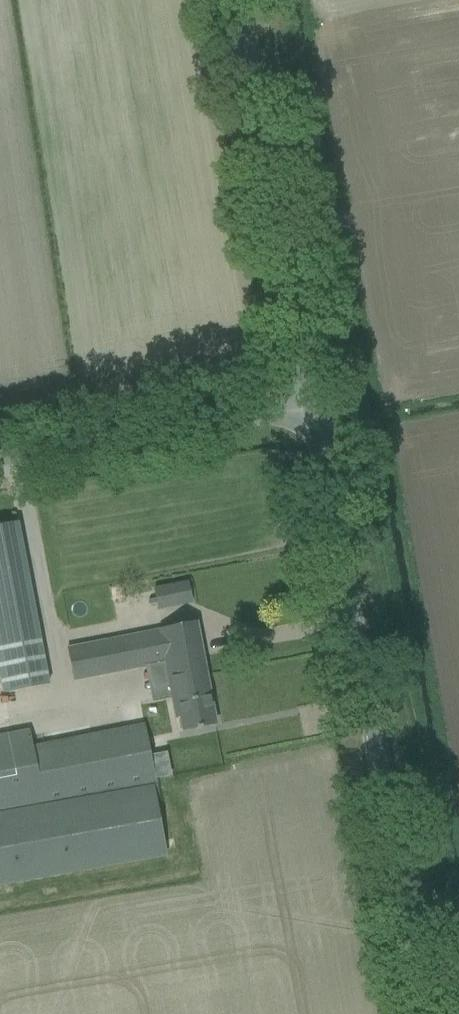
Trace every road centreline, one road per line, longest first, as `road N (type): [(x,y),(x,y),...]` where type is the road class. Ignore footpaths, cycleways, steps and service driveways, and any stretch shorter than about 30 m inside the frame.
road 1 (unclassified): [(428,1013),(315,407)]
road 2 (unclassified): [(315,407),(240,0)]
road 3 (unclassified): [(0,462),(315,407)]

